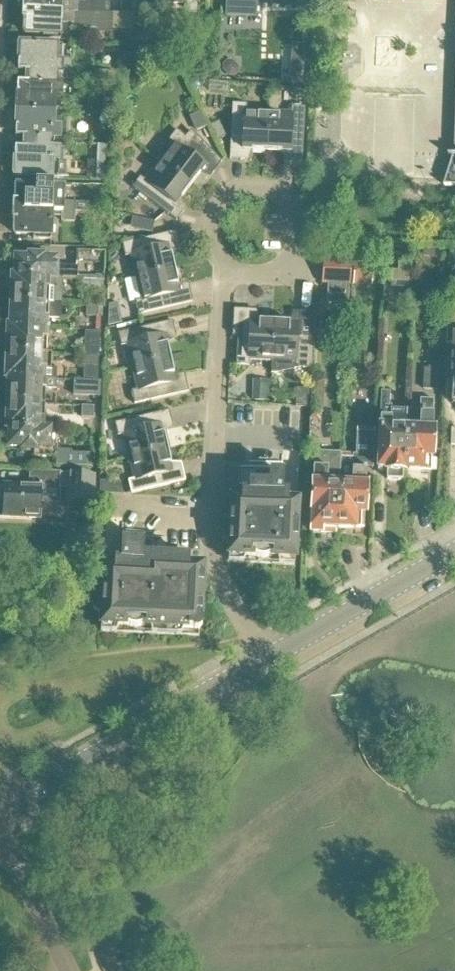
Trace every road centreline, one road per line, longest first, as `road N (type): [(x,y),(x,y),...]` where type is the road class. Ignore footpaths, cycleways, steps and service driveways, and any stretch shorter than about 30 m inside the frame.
road 1 (tertiary): [(266,660),(0,808)]
road 2 (residential): [(229,269),(260,277),(288,263),(301,234),(281,192),(250,185),(222,198),(209,227),(217,258)]
road 3 (tertiary): [(454,554),(266,660)]
road 4 (residential): [(215,436),(229,269)]
road 5 (residential): [(266,660),(218,578),(211,517)]
road 6 (residential): [(0,831),(68,970)]

